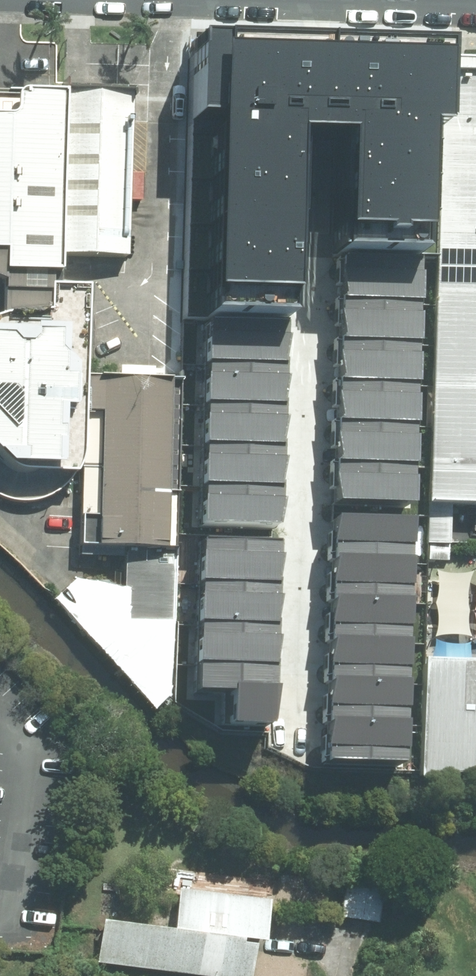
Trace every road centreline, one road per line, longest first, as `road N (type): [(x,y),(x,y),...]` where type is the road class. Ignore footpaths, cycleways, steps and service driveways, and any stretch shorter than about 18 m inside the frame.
road 1 (residential): [(299,739),(337,0)]

